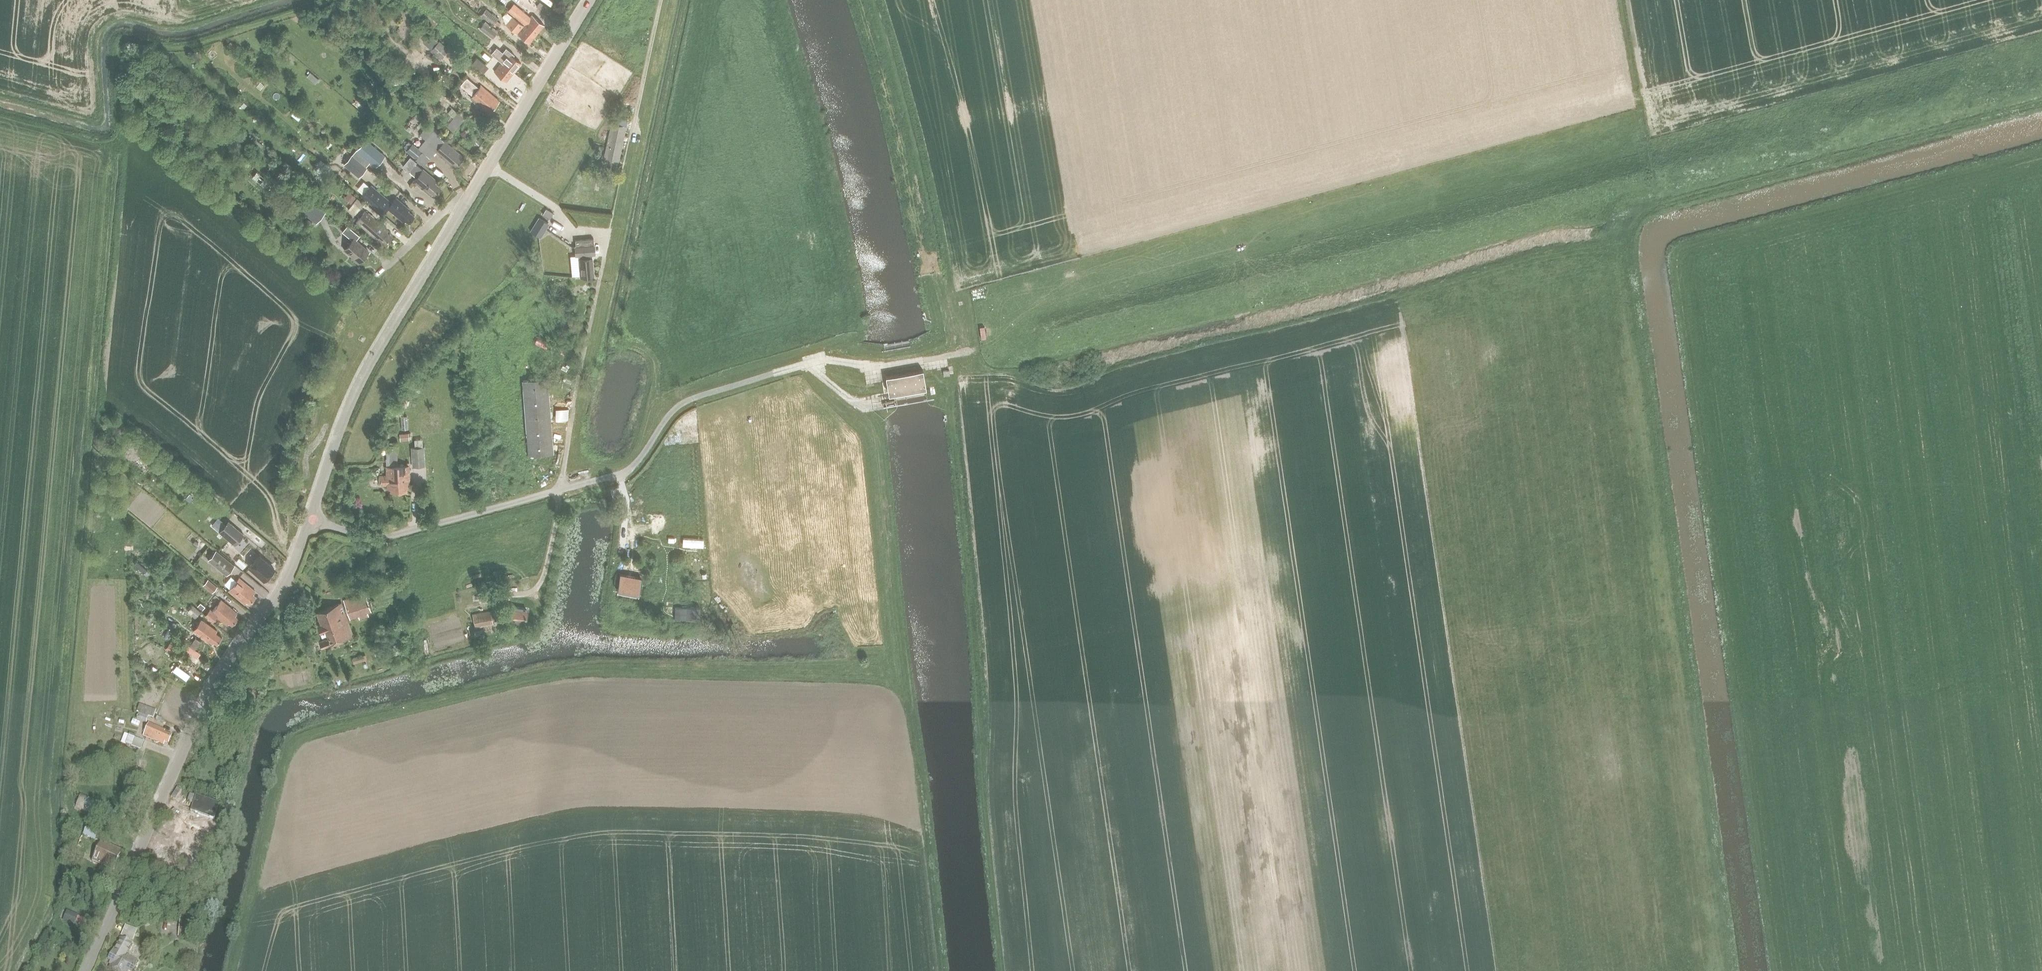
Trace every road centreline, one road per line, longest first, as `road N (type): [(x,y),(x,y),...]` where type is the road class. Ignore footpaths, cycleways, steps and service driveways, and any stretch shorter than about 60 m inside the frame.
road 1 (unclassified): [(311,521),(359,384),(590,0)]
road 2 (unclassified): [(311,521),(397,536),(621,476),(687,402),(808,365)]
road 3 (tertiary): [(85,970),(219,678),(285,587),(311,521)]

